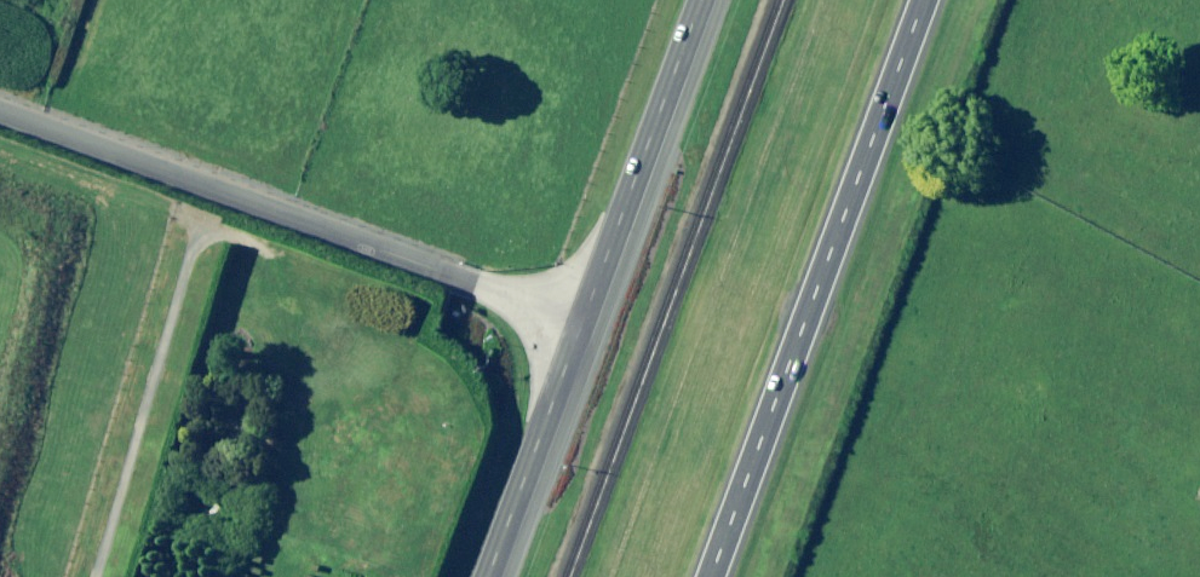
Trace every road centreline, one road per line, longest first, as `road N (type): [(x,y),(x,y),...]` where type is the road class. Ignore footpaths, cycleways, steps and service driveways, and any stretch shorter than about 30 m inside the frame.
road 1 (unclassified): [(0,119),(581,331)]
road 2 (primary): [(710,576),(923,0)]
road 3 (secondary): [(581,331),(703,0)]
road 4 (secondary): [(490,576),(581,331)]

